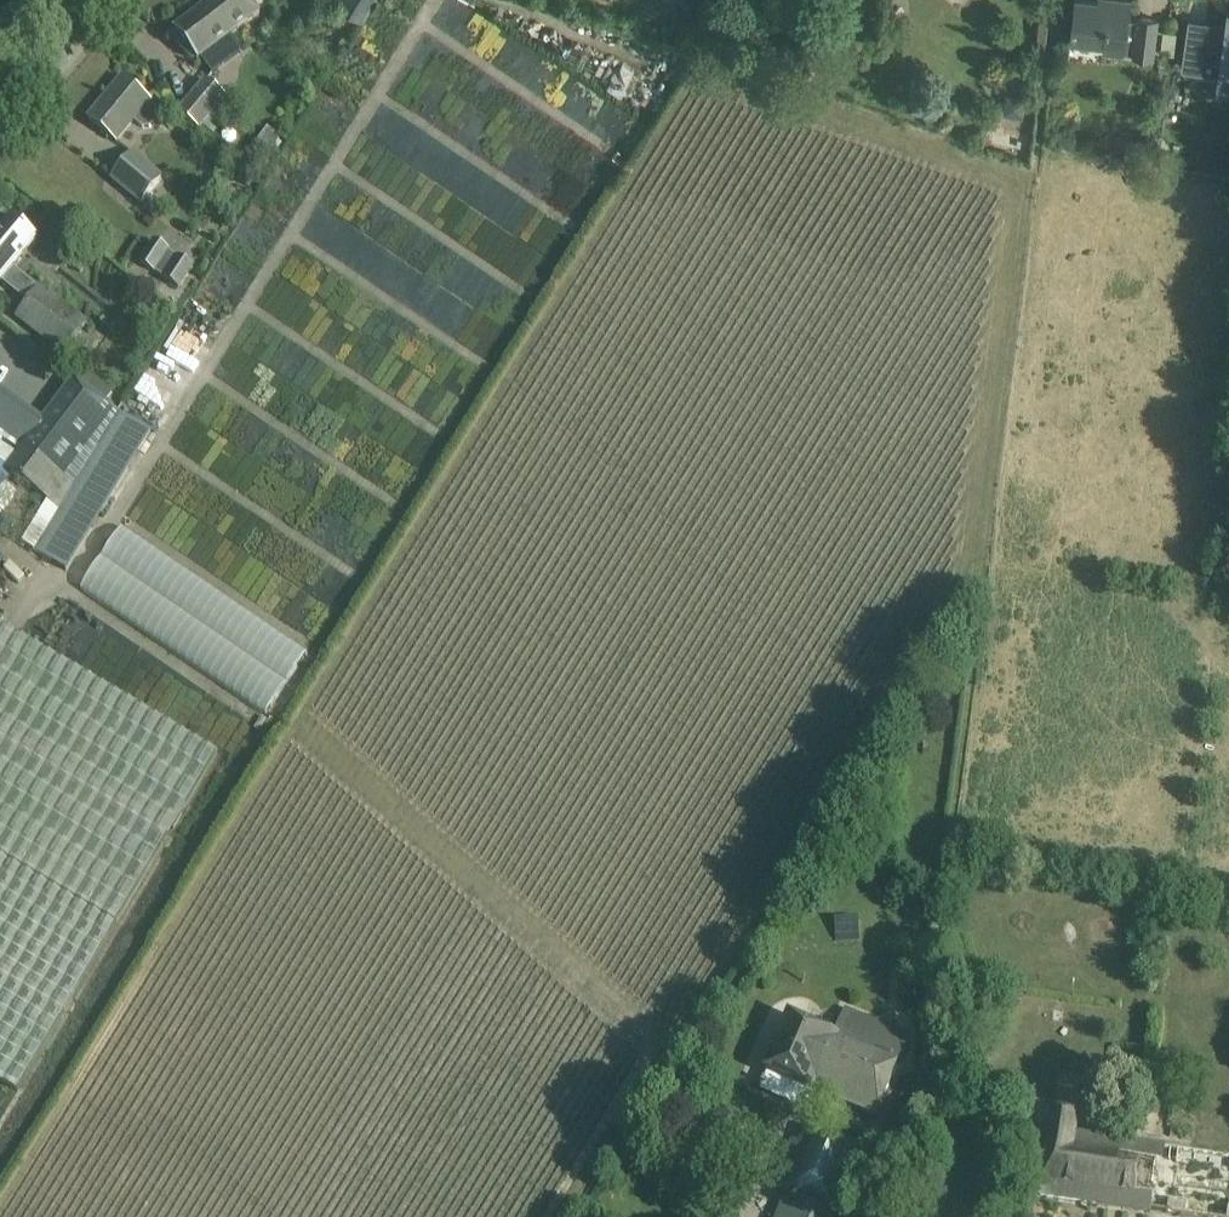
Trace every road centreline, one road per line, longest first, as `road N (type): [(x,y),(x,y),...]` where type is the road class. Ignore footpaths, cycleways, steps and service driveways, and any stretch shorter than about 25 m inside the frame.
road 1 (tertiary): [(0,133),(110,0)]

